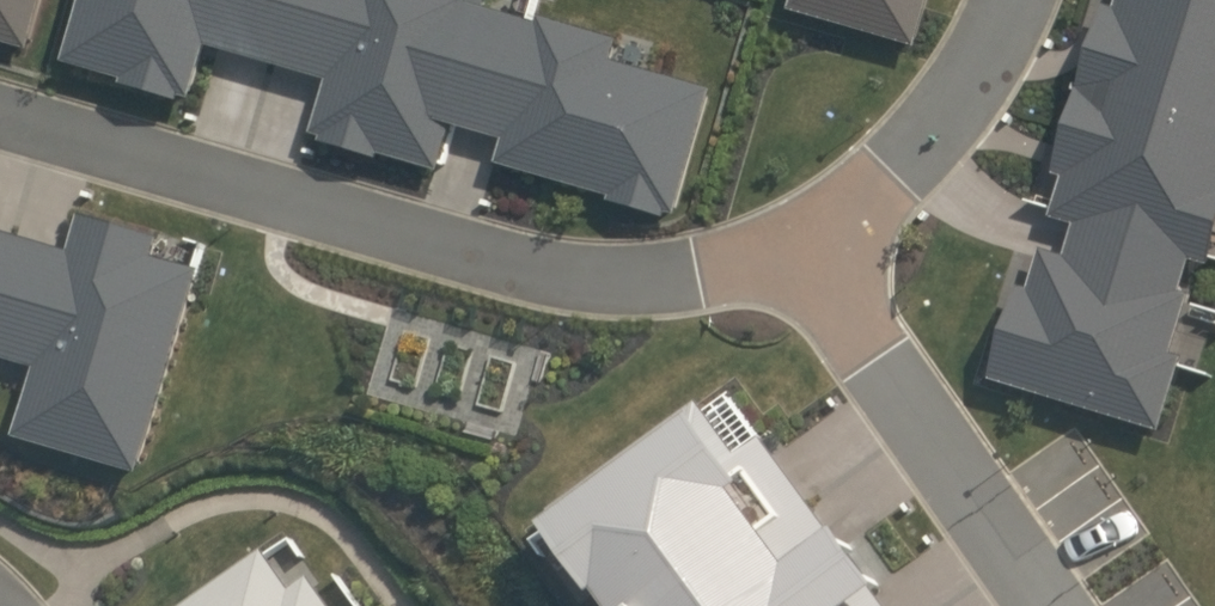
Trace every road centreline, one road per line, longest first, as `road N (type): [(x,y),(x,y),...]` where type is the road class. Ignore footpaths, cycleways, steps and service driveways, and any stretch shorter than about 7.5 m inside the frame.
road 1 (residential): [(797,229),(693,262),(555,264),(0,105)]
road 2 (residential): [(1051,605),(797,229)]
road 3 (residential): [(1006,0),(955,89),(894,164),(797,229)]

